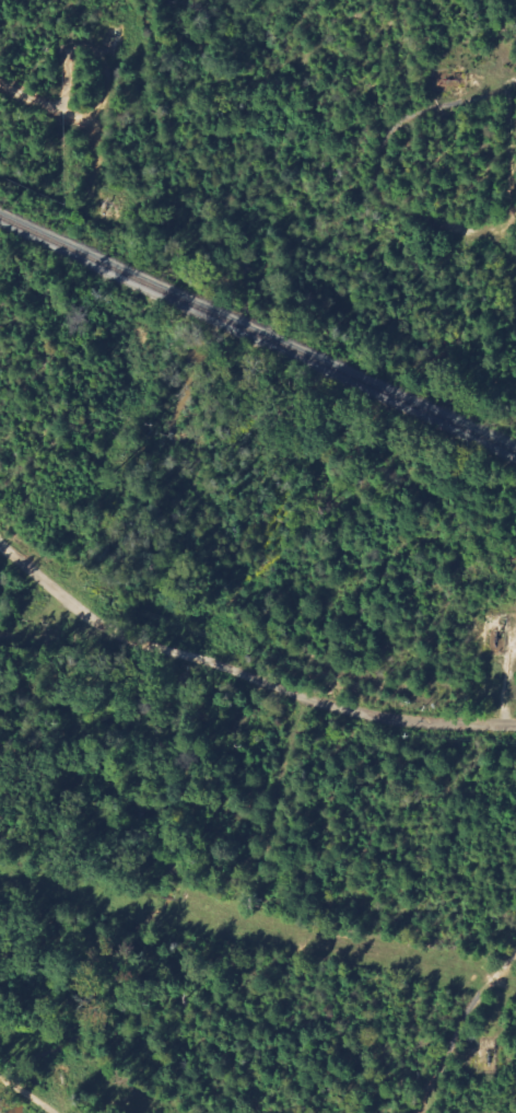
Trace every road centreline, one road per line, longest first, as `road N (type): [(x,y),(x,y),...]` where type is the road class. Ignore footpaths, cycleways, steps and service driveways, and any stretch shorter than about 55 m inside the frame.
road 1 (residential): [(0,540),(130,635),(362,711),(515,726)]

